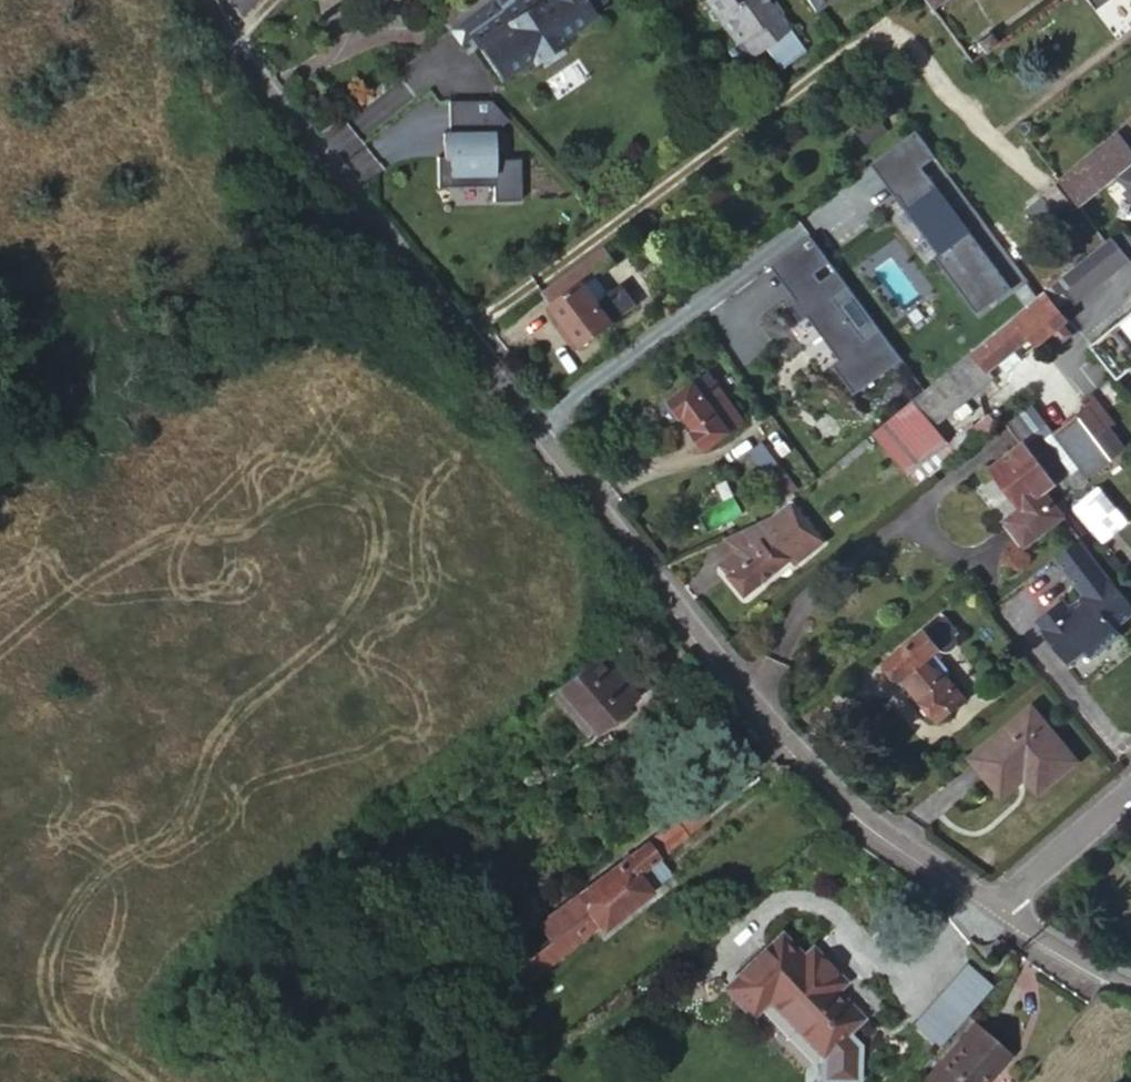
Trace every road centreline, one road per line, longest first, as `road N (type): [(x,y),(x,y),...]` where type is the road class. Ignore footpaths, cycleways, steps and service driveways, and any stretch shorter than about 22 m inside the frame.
road 1 (residential): [(997,905),(874,822),(739,694),(500,399),(203,0)]
road 2 (residential): [(1130,789),(997,905)]
road 3 (residential): [(997,905),(1130,982)]

